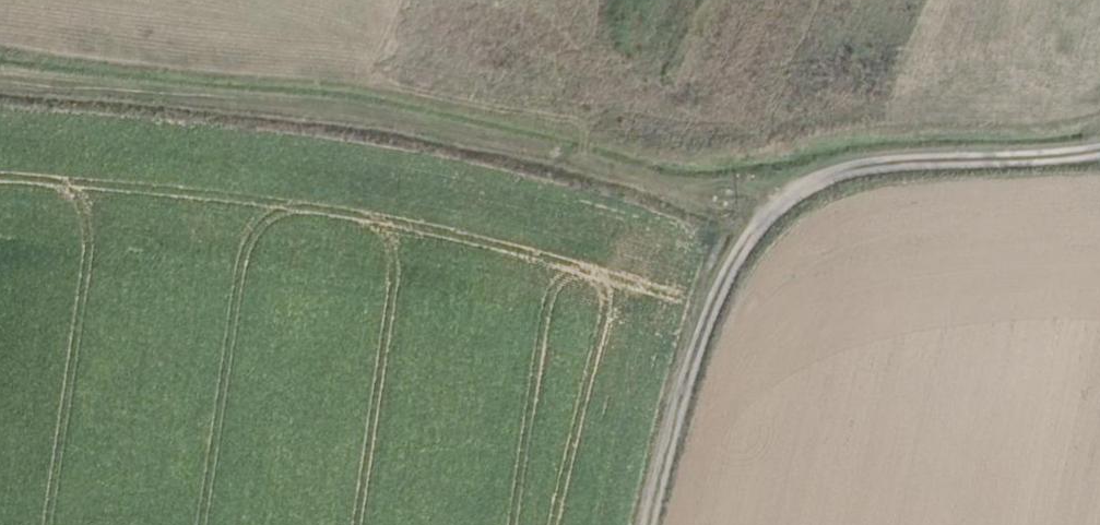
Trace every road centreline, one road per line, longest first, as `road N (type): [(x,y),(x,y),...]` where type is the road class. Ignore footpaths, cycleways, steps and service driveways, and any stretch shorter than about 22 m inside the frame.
road 1 (track): [(656,524),(716,295),(788,197),(826,179),(881,170),(1099,157)]

